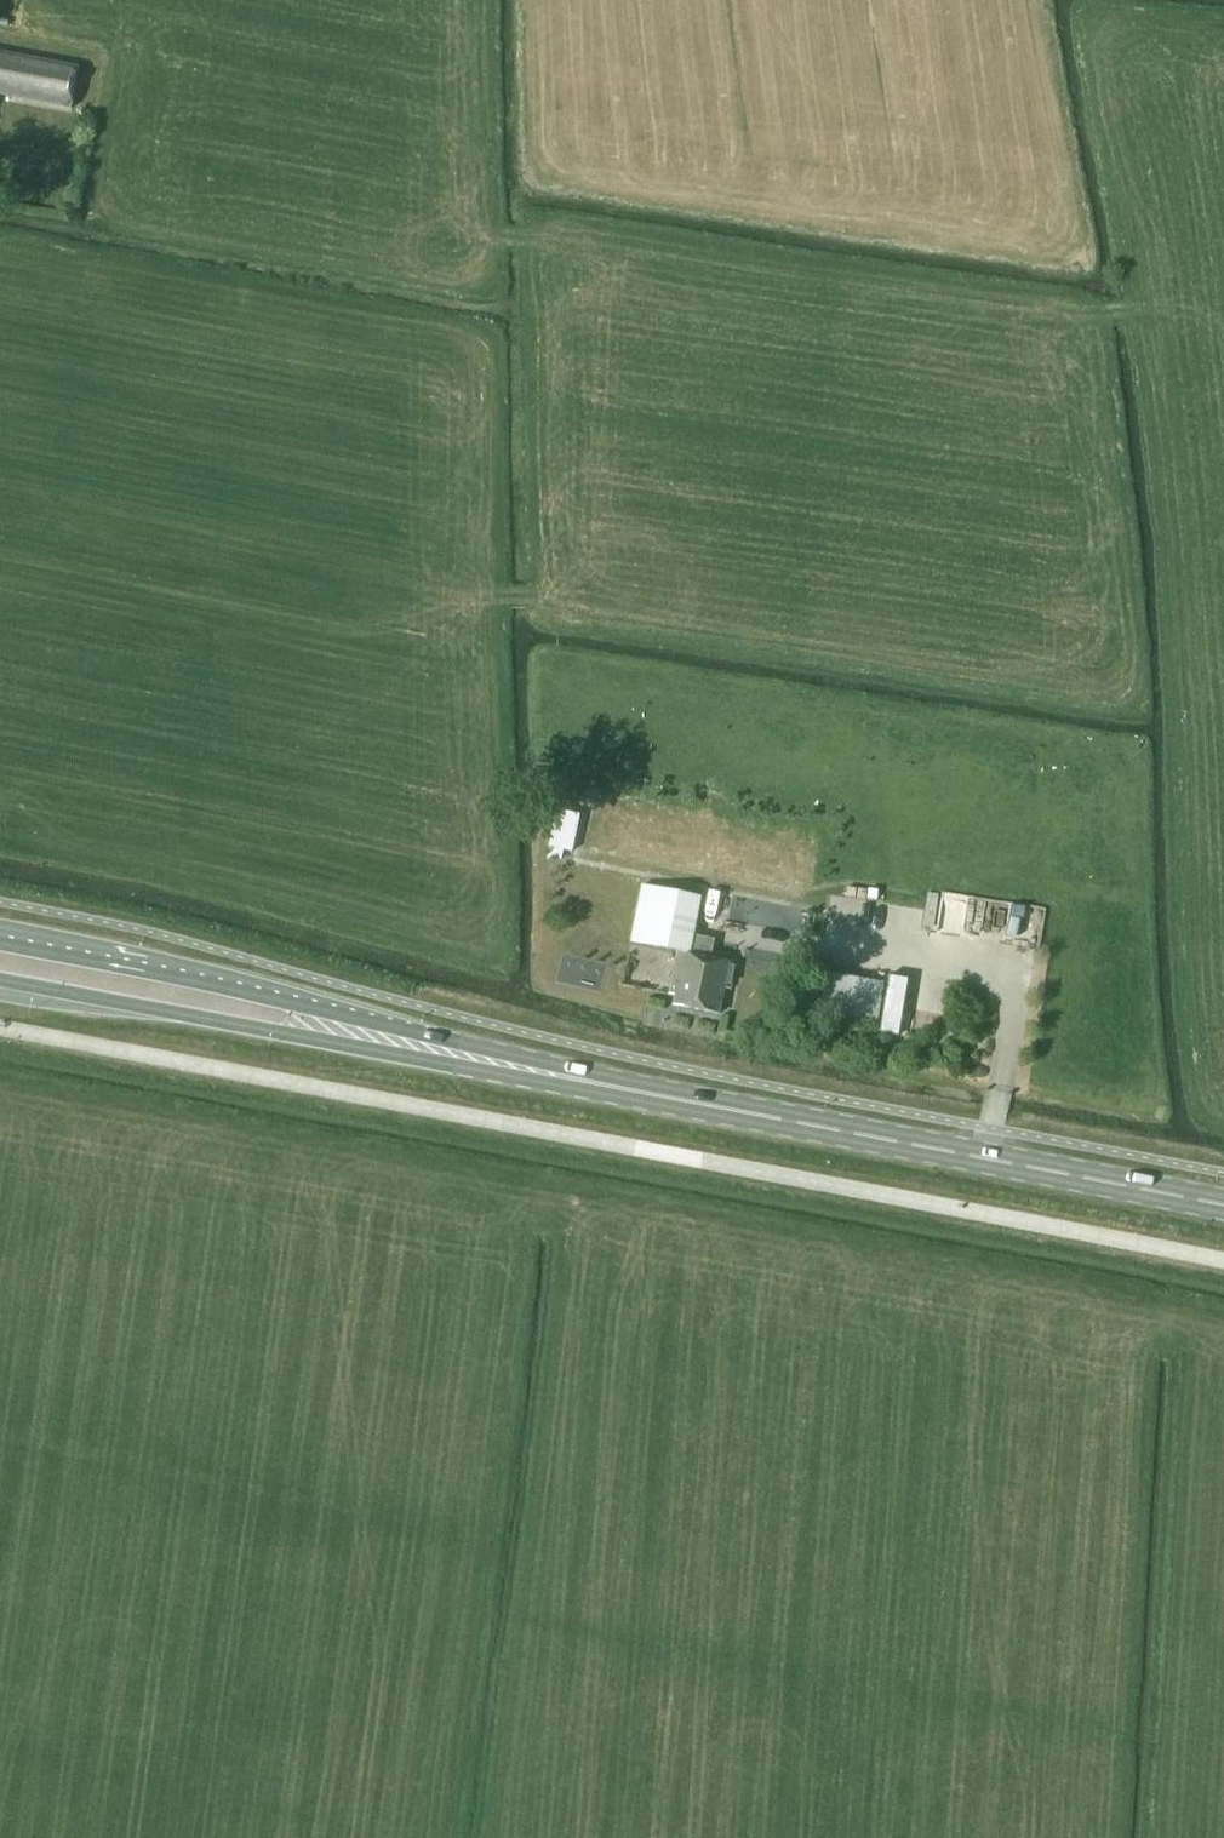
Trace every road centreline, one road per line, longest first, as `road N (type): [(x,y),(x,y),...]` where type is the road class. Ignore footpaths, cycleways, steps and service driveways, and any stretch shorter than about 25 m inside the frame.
road 1 (primary): [(1223,1210),(556,1074)]
road 2 (primary): [(556,1074),(277,999),(0,942)]
road 3 (primary): [(0,979),(556,1074)]

